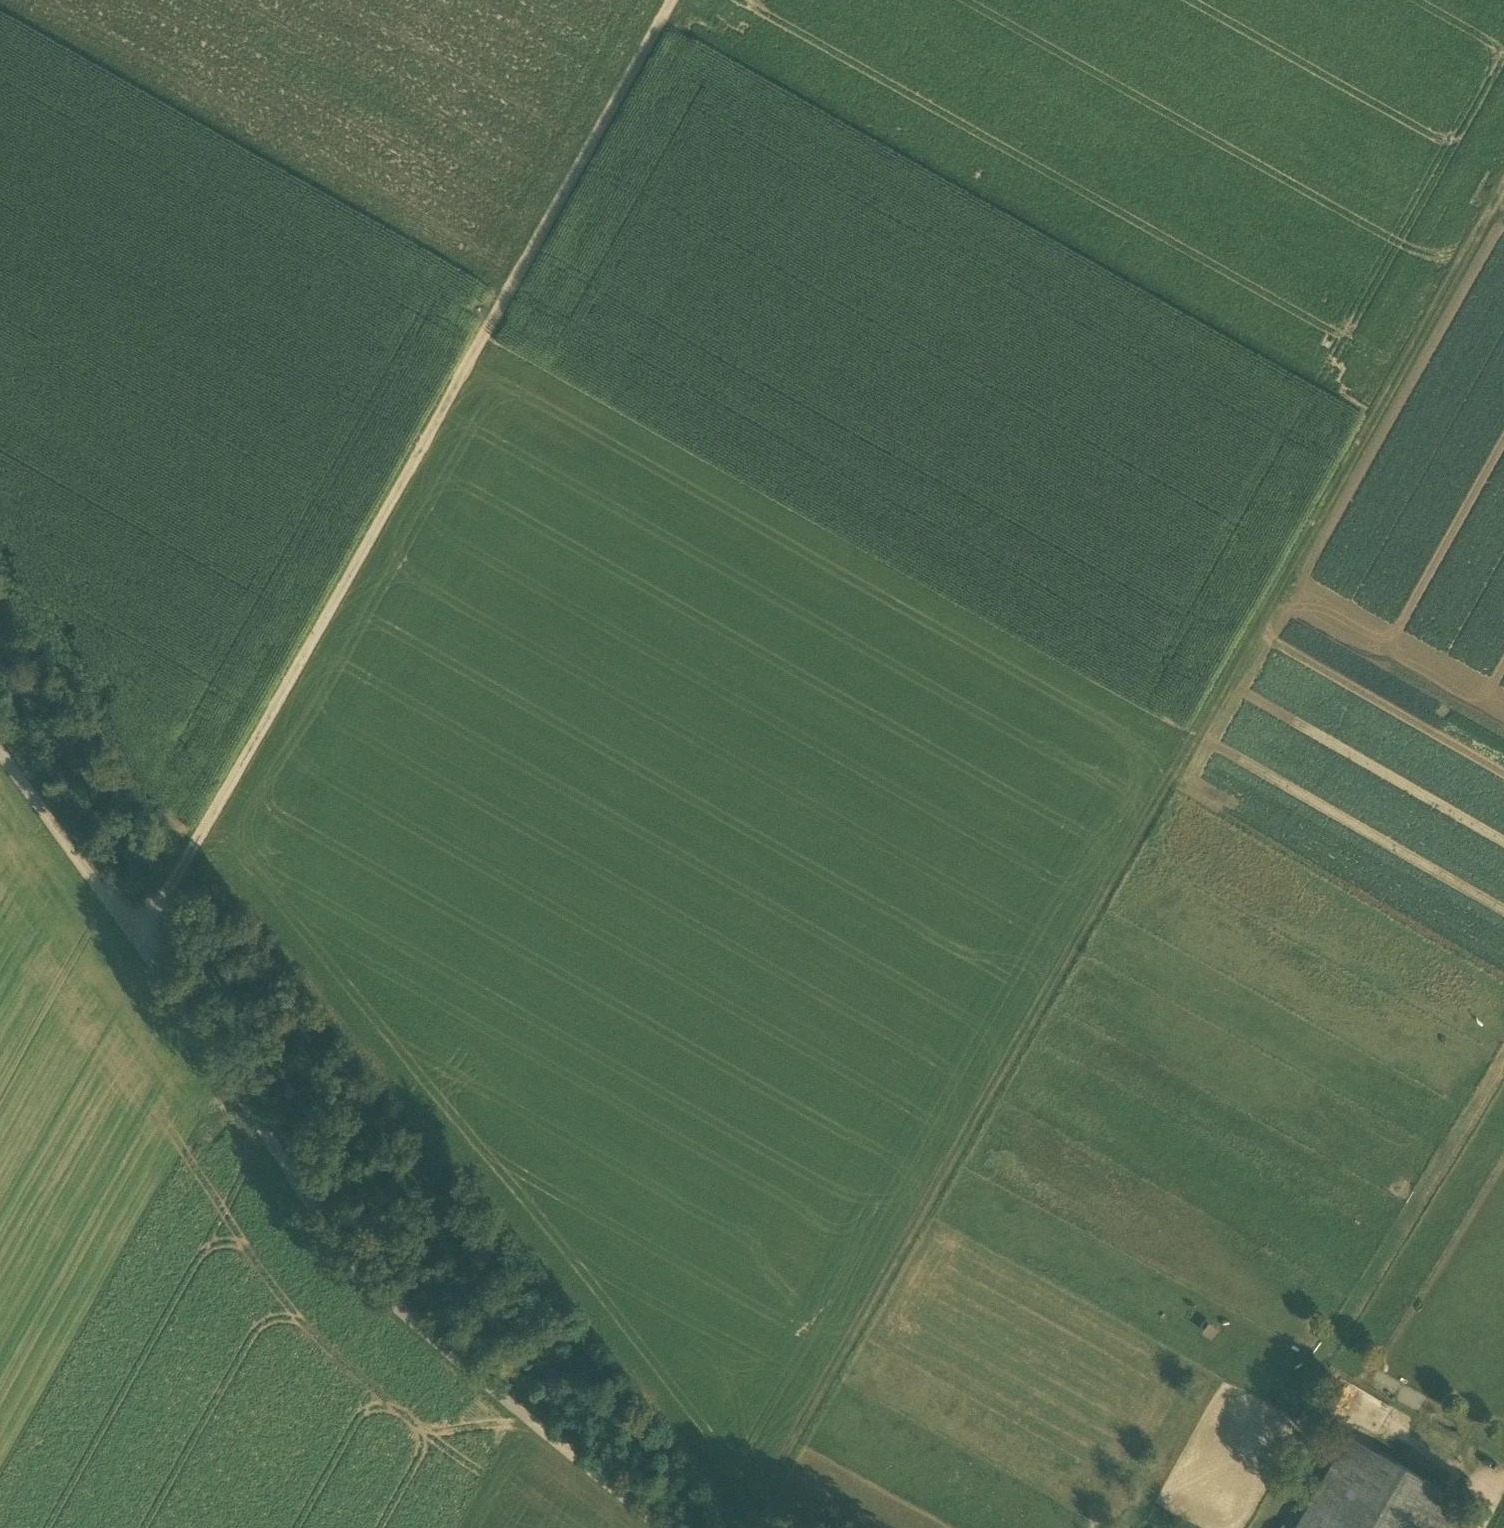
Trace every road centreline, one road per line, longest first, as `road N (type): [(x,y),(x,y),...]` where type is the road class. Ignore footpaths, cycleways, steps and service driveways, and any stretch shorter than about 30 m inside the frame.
road 1 (track): [(723,1527),(784,1451),(1281,569)]
road 2 (track): [(139,952),(661,0)]
road 3 (track): [(0,757),(346,1260),(654,1527)]

